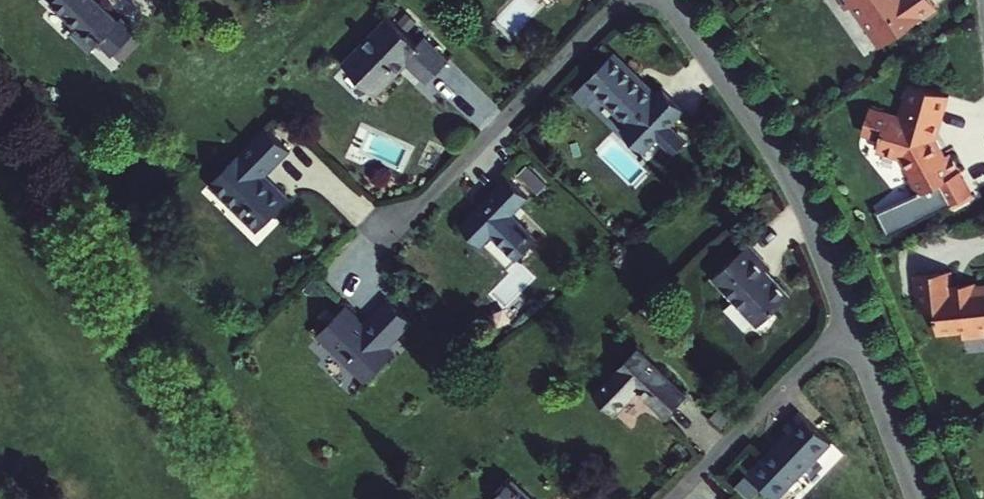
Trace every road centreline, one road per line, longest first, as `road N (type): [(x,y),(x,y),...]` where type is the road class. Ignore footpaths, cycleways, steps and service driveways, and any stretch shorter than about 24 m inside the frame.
road 1 (residential): [(669,0),(785,170),(850,322)]
road 2 (residential): [(384,237),(621,0)]
road 3 (residential): [(671,498),(850,322)]
road 4 (residential): [(850,322),(918,498)]

